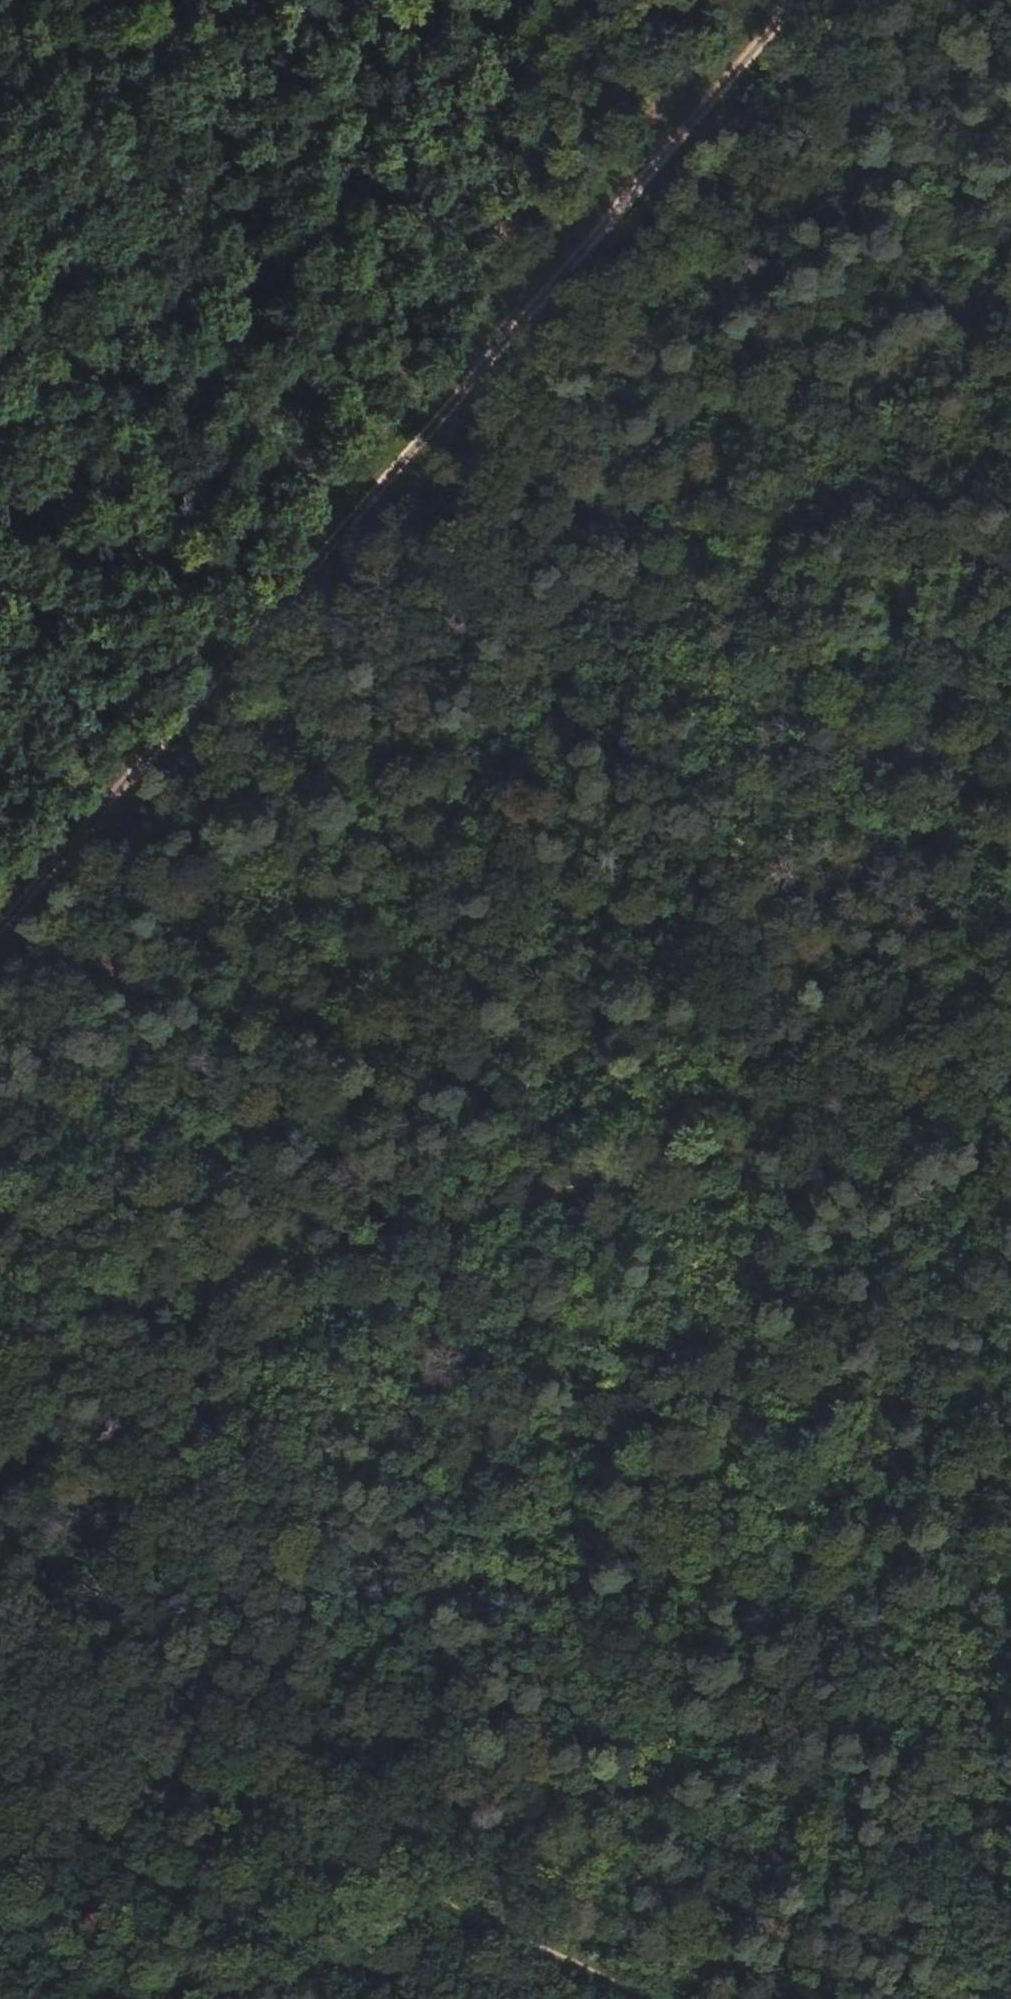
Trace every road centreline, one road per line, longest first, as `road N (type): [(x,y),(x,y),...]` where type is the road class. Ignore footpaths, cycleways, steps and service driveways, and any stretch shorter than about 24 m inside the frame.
road 1 (track): [(805,0),(0,941)]
road 2 (track): [(0,1341),(1010,1078)]
road 3 (track): [(0,1672),(656,1998)]
road 4 (track): [(0,300),(406,463)]

